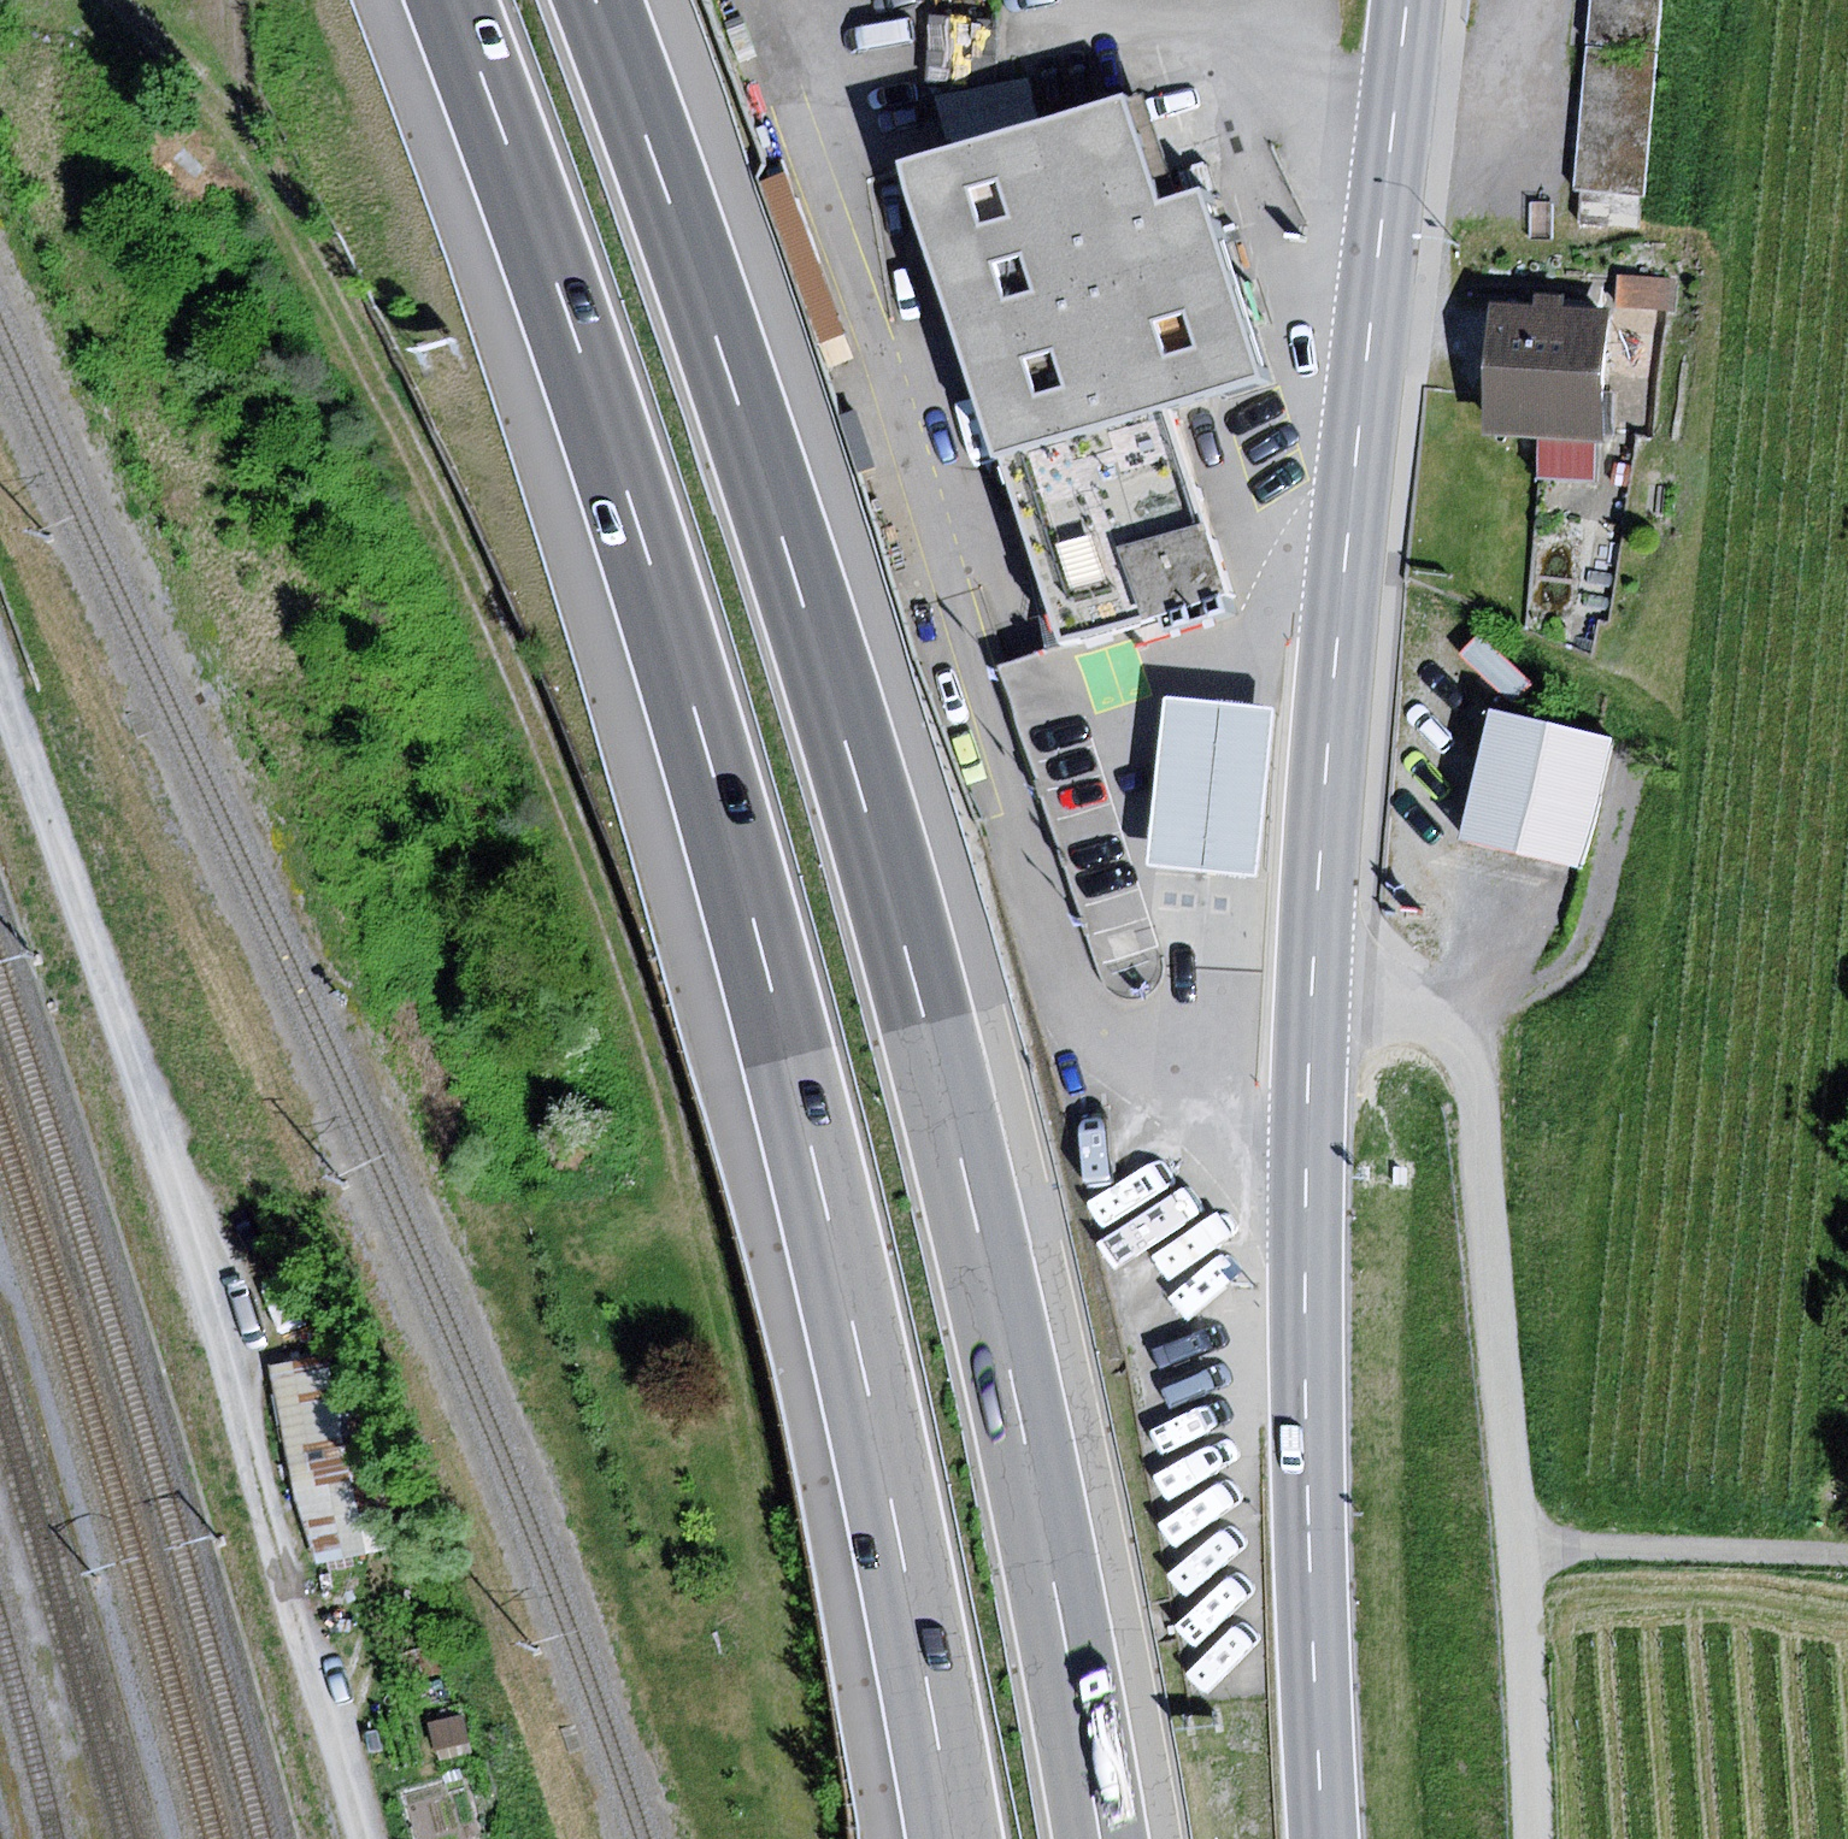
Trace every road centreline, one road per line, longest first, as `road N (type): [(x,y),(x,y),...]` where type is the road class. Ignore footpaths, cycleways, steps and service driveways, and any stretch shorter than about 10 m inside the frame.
road 1 (motorway): [(451,0),(540,231),(714,768),(869,1330),(965,1838)]
road 2 (motorway): [(1108,1838),(995,1273),(854,754),(663,166),(599,0)]
road 3 (primary): [(1324,1838),(1304,1405),(1311,1010),(1333,679),(1406,0)]
road 4 (track): [(118,0),(183,63),(296,217),(510,649),(595,873),(693,1196)]
road 5 (unclassified): [(0,708),(230,1374),(358,1838)]
road 6 (track): [(1538,1838),(1472,1094),(1441,1027),(1404,1013),(1311,1010)]
road 7 (track): [(1518,1543),(1847,1556)]
road 8 (track): [(377,1565),(366,1661),(332,1745)]

